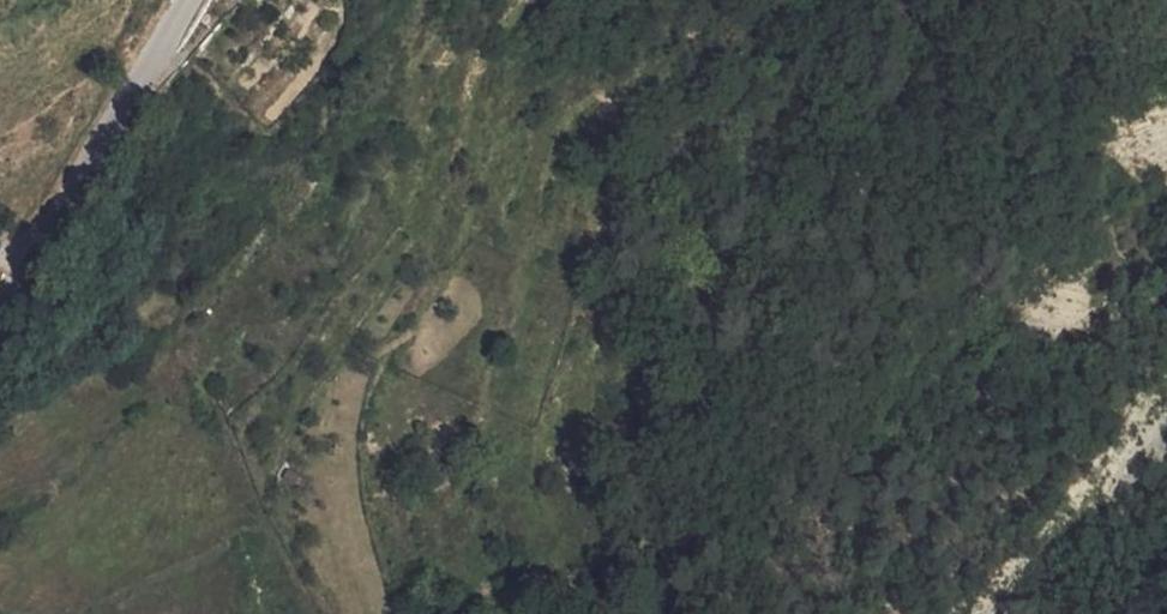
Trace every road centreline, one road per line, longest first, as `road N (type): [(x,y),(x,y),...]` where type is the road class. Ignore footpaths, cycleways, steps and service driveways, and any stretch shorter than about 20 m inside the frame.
road 1 (tertiary): [(0,309),(189,0)]

